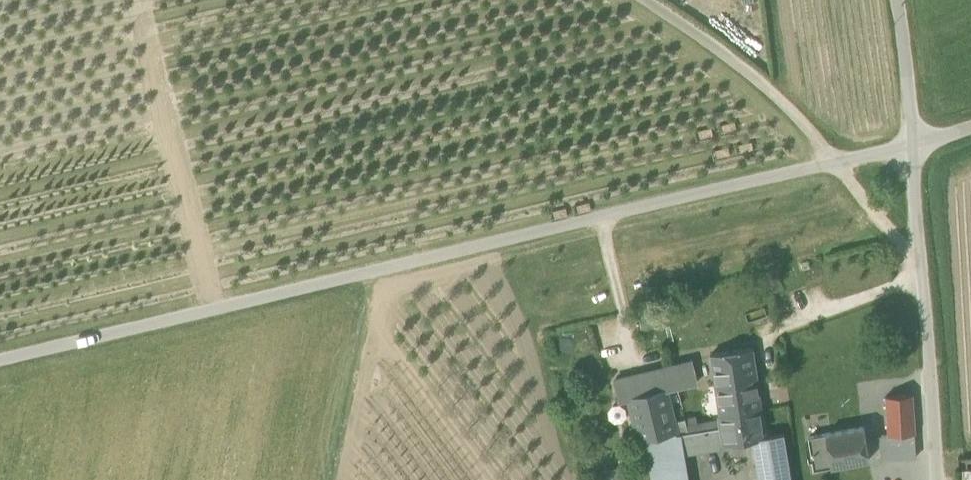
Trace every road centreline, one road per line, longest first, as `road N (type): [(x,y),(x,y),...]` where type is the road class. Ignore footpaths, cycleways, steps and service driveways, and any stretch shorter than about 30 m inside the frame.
road 1 (track): [(0,362),(919,143)]
road 2 (unclassified): [(647,0),(777,93),(836,161),(922,293)]
road 3 (unclassified): [(935,479),(922,293)]
road 4 (unclassified): [(922,293),(919,143)]
road 5 (unclassified): [(919,143),(897,0)]

